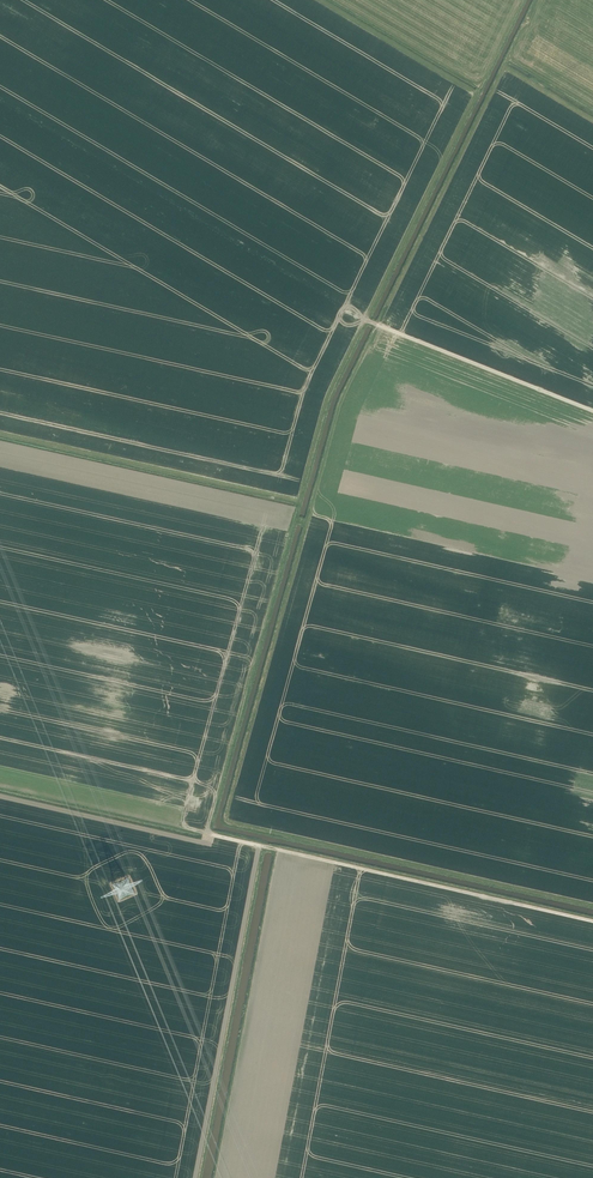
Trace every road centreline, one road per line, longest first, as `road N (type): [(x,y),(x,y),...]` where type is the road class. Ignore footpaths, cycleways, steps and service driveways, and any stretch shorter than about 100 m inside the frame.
road 1 (track): [(592,922),(210,834)]
road 2 (track): [(356,317),(592,413)]

